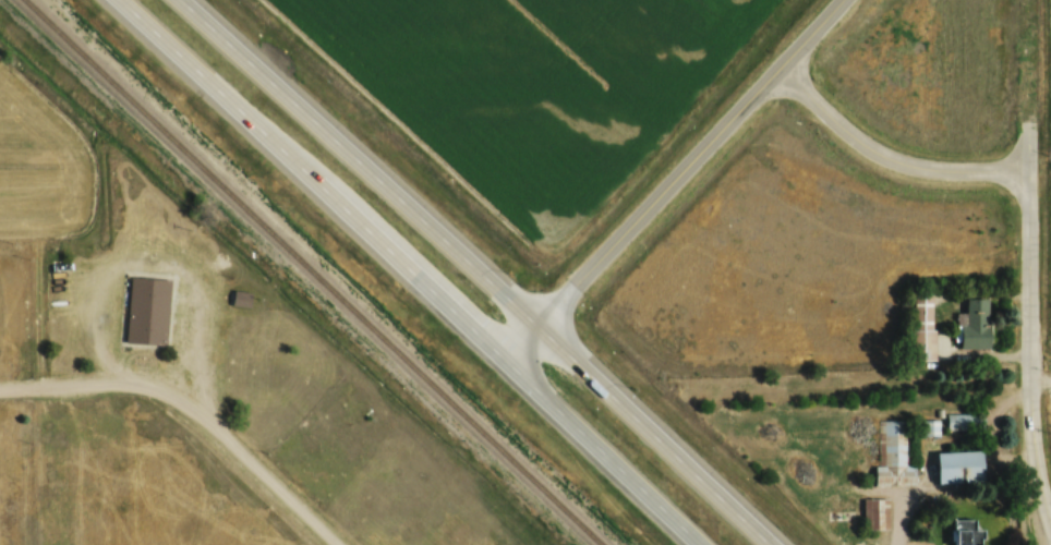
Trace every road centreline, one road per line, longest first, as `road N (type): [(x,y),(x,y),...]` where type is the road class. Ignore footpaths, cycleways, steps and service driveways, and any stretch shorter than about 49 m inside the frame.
road 1 (trunk): [(771,544),(183,0)]
road 2 (trunk): [(118,0),(703,544)]
road 3 (residential): [(1050,522),(1034,438),(1026,170),(914,165),(879,152),(776,69)]
road 4 (residential): [(505,363),(839,0)]
road 5 (residential): [(334,544),(165,393)]

